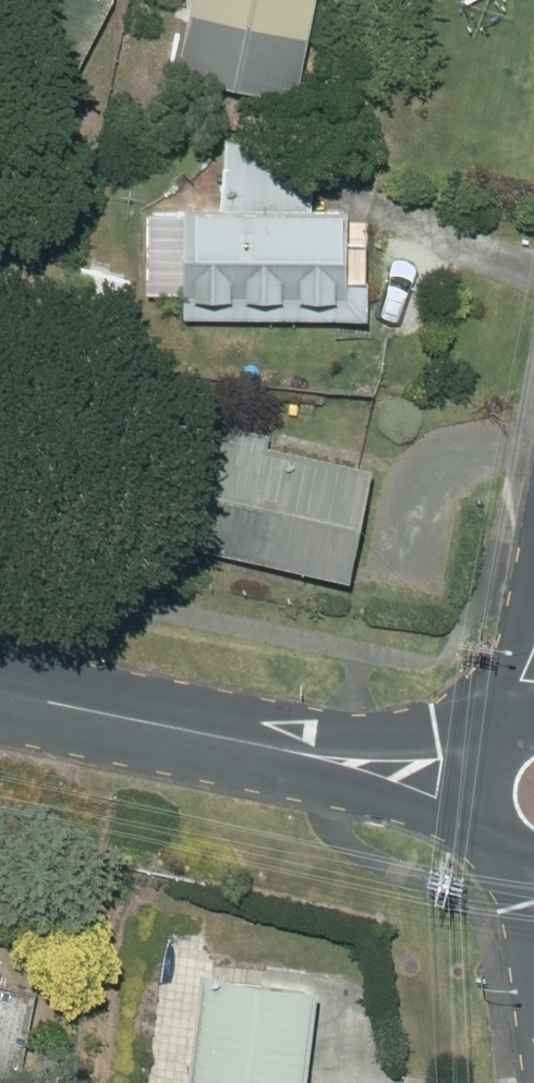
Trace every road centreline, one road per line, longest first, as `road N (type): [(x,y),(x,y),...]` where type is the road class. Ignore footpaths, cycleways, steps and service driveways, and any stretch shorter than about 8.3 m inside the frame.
road 1 (residential): [(0,687),(481,782)]

